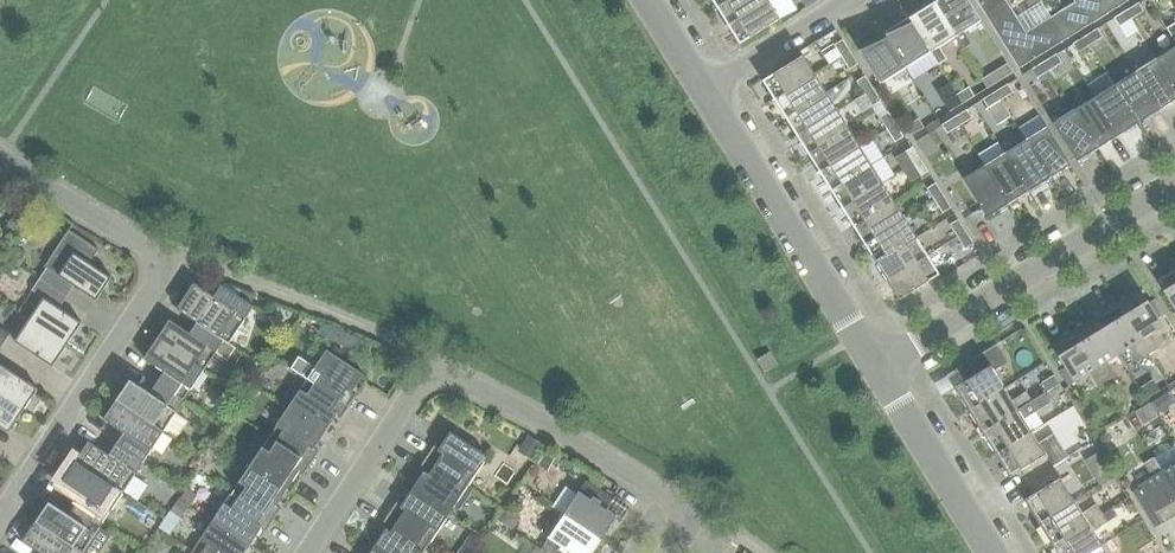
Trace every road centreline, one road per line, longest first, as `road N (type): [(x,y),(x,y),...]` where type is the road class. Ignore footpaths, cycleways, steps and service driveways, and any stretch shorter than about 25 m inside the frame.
road 1 (residential): [(0,512),(173,250),(94,215),(0,156)]
road 2 (residential): [(878,369),(1174,185)]
road 3 (residential): [(667,552),(693,513),(433,365)]
road 4 (tertiary): [(878,369),(708,90)]
road 5 (residential): [(306,552),(433,365)]
road 6 (tertiary): [(994,552),(878,369)]
road 7 (residential): [(708,90),(849,0)]

